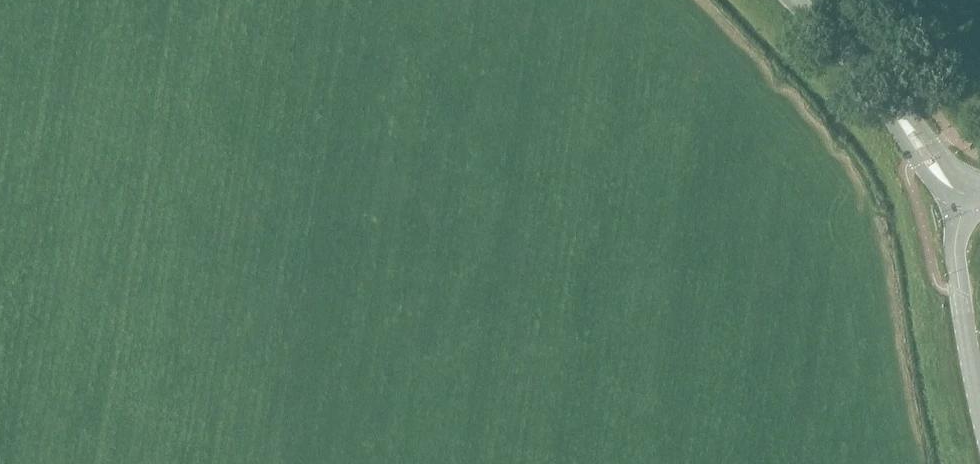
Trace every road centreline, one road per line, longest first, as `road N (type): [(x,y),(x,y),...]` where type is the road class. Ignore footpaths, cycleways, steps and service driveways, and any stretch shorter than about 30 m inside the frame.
road 1 (tertiary): [(963,192),(939,176),(857,68),(791,0)]
road 2 (tertiary): [(979,418),(957,294),(963,192)]

